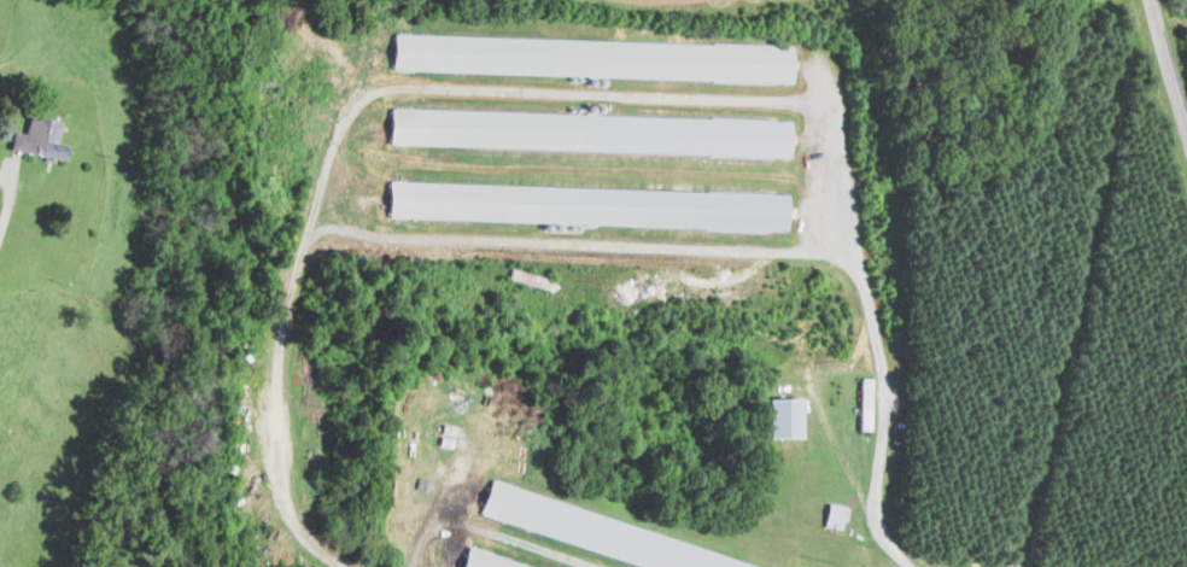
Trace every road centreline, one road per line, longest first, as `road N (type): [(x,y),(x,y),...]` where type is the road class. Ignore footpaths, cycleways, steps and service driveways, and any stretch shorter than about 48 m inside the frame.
road 1 (residential): [(1186,122),(1151,0)]

